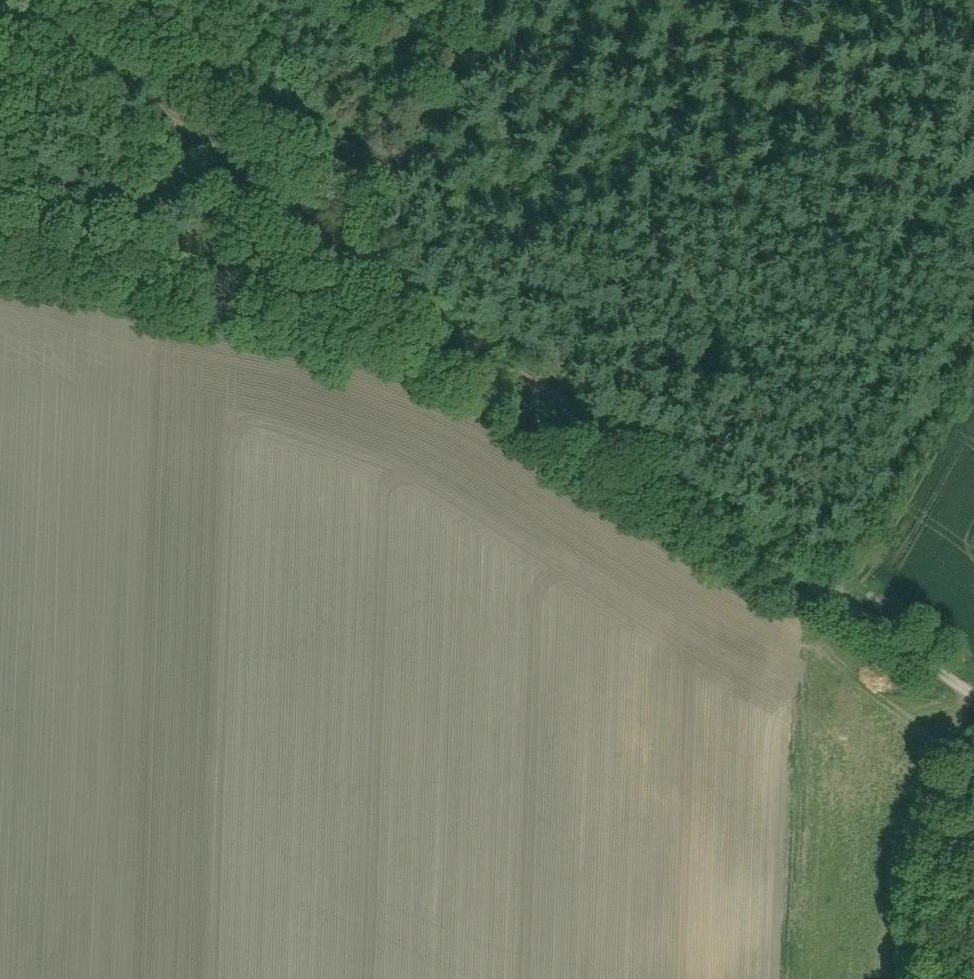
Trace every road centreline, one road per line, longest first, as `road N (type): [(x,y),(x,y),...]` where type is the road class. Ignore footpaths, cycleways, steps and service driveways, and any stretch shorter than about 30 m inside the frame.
road 1 (track): [(22,0),(825,590)]
road 2 (track): [(973,325),(825,590)]

